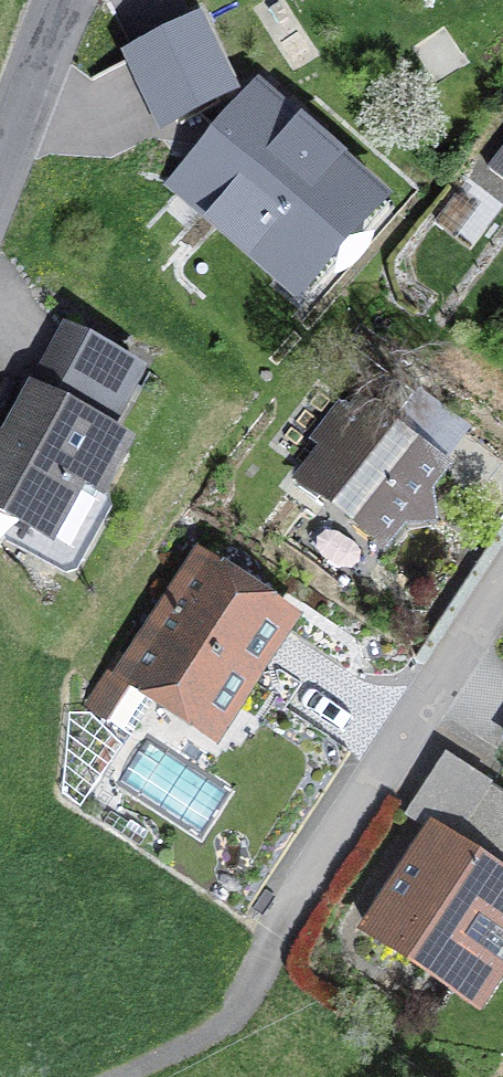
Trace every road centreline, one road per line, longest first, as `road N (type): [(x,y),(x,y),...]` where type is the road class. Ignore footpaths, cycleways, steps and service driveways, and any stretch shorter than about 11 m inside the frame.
road 1 (residential): [(502,573),(278,927)]
road 2 (track): [(278,927),(248,989),(218,1024),(111,1076)]
road 3 (residential): [(64,0),(0,170)]

